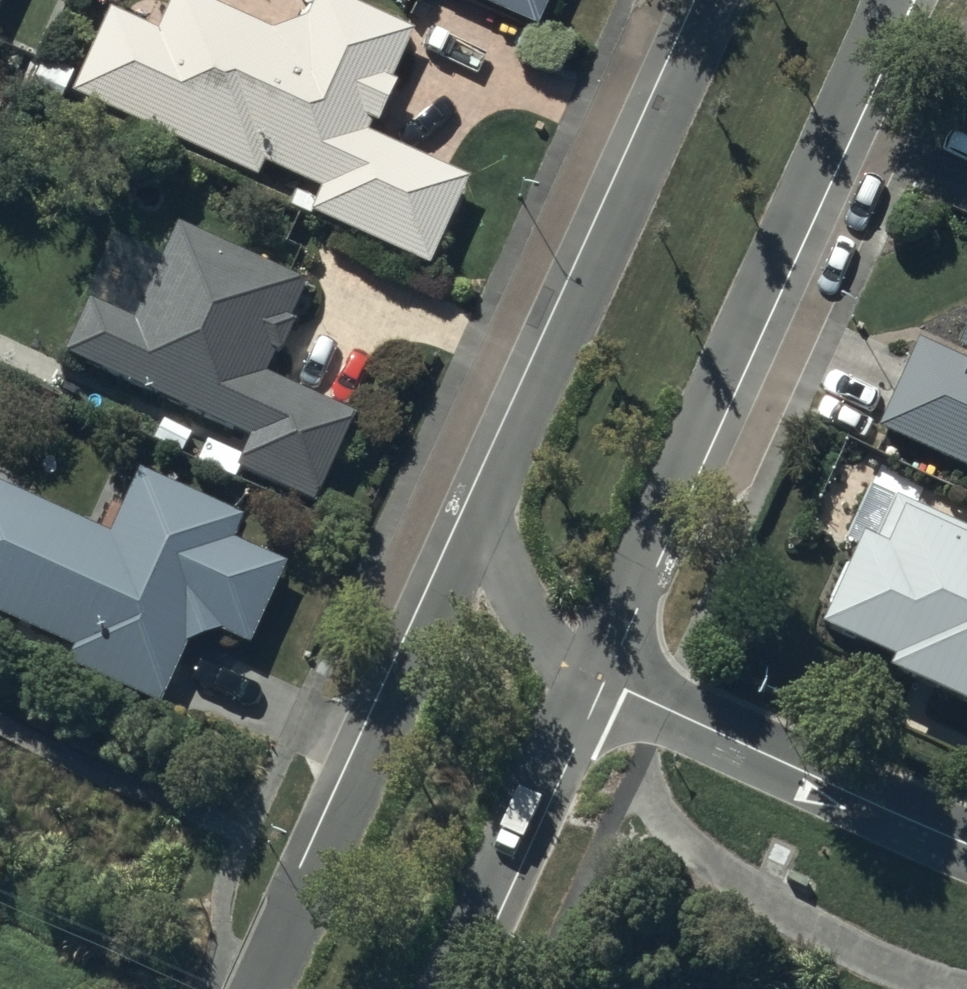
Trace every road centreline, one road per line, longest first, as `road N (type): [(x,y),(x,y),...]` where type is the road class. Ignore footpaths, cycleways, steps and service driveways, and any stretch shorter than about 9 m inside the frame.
road 1 (residential): [(887,0),(586,667)]
road 2 (residential): [(484,522),(724,0)]
road 3 (residential): [(268,988),(484,522)]
road 4 (residential): [(586,667),(966,845)]
road 5 (residential): [(586,667),(445,988)]
road 6 (residential): [(484,522),(518,592),(548,634),(586,667)]

